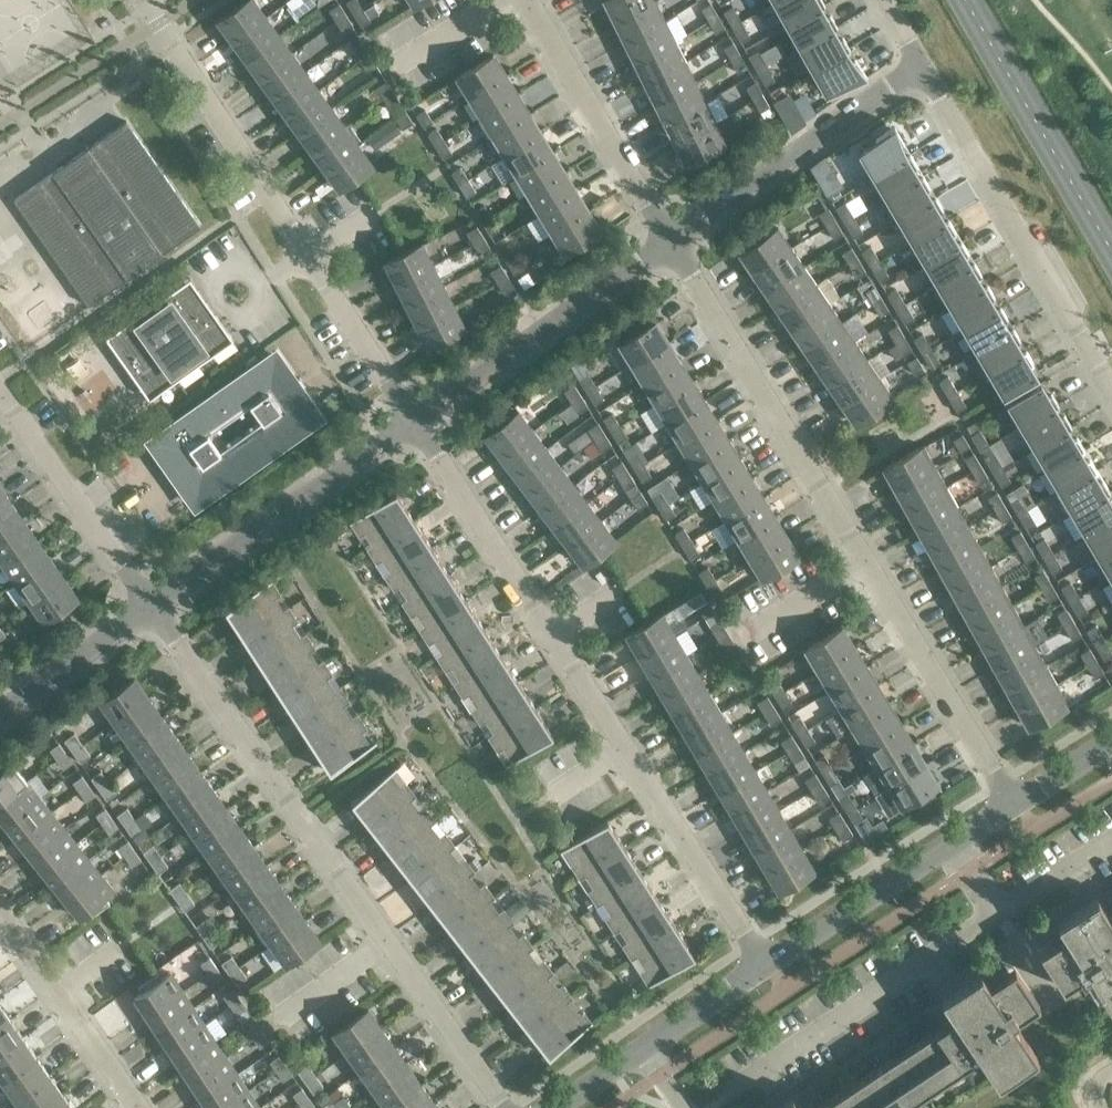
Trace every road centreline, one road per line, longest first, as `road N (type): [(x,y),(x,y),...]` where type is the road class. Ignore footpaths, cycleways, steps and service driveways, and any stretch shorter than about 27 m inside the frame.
road 1 (residential): [(1012,804),(670,244)]
road 2 (residential): [(767,963),(413,425)]
road 3 (residential): [(505,1107),(155,608)]
road 4 (residential): [(413,425),(140,0)]
road 5 (residential): [(920,66),(1111,396)]
road 6 (residential): [(155,608),(413,425)]
road 7 (residential): [(413,425),(670,244)]
road 8 (residential): [(670,244),(920,66)]
road 9 (unclassified): [(767,963),(1012,804)]
road 10 (residential): [(670,244),(524,0)]
road 11 (residential): [(155,608),(0,388)]
road 12 (residential): [(140,1107),(0,906)]
road 13 (residential): [(0,715),(155,608)]
road 14 (residential): [(645,1048),(767,963)]

